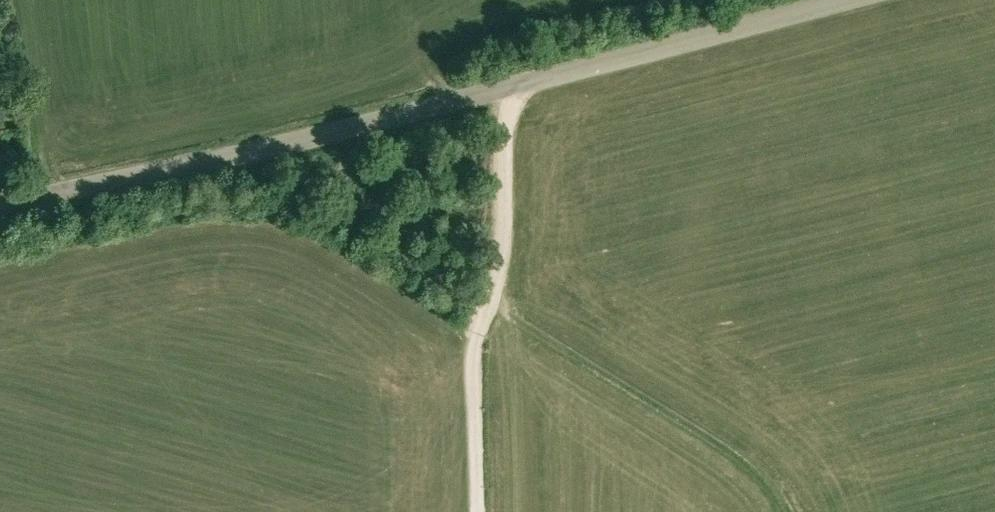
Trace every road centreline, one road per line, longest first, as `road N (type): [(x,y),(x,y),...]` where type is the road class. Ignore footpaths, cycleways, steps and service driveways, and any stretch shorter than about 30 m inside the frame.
road 1 (tertiary): [(852,0),(0,207)]
road 2 (track): [(509,87),(499,271),(471,359),(477,511)]
road 3 (track): [(220,157),(373,233),(487,303)]

